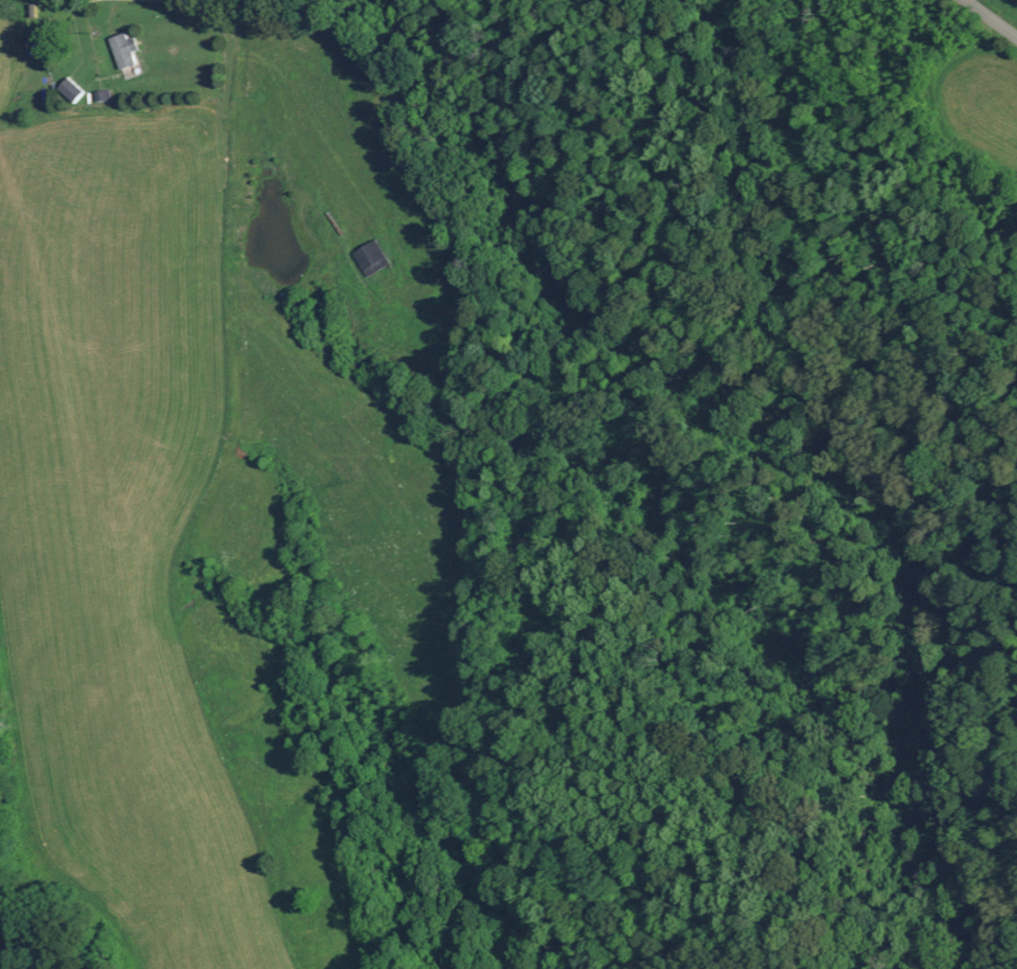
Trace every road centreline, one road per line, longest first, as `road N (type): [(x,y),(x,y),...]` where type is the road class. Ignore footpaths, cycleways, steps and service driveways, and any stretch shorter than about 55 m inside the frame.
road 1 (residential): [(228,0),(225,97),(261,140),(319,250),(344,274)]

